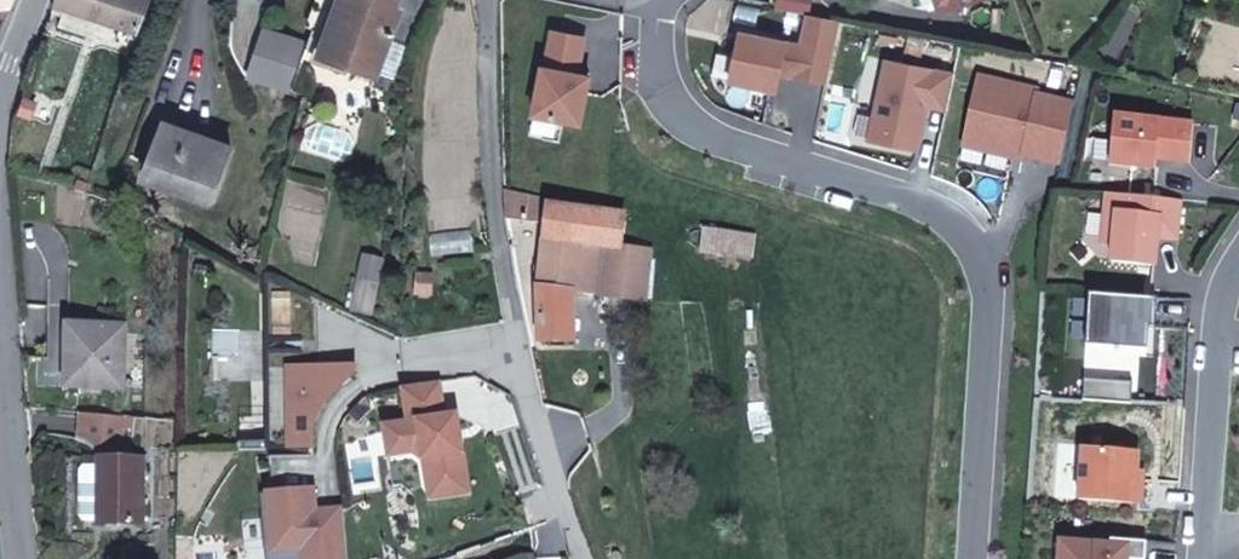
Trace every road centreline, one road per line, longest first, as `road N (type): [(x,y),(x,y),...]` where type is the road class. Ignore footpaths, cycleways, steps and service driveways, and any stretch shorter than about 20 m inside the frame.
road 1 (residential): [(665,7),(657,81),(697,130),(947,212),(983,271),(974,558)]
road 2 (residential): [(588,558),(546,451),(512,329),(487,52),(490,0)]
road 3 (residential): [(1208,558),(1212,322),(1238,257)]
road 4 (residential): [(0,366),(21,558)]

